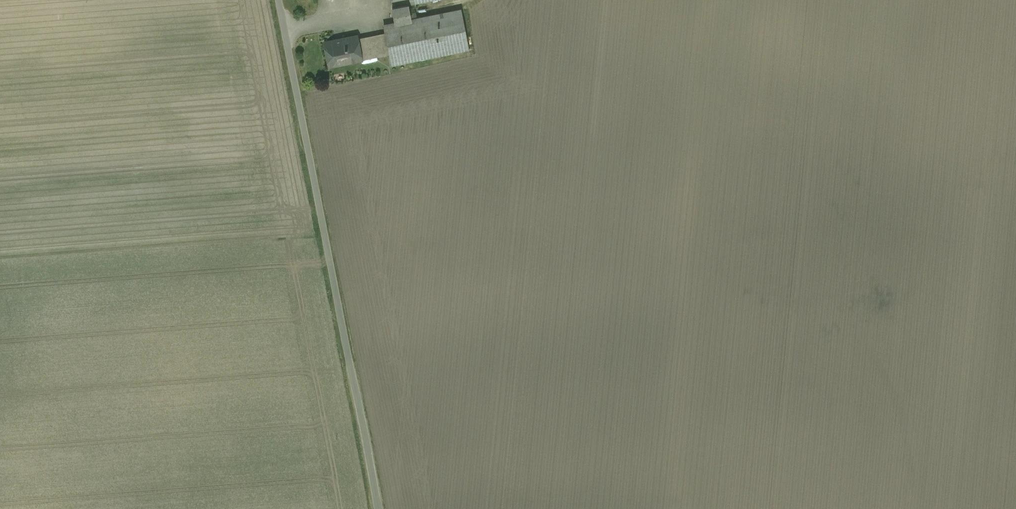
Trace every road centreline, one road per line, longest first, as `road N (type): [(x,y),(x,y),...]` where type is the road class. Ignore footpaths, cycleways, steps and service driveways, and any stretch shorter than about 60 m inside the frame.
road 1 (unclassified): [(378,508),(280,0)]

